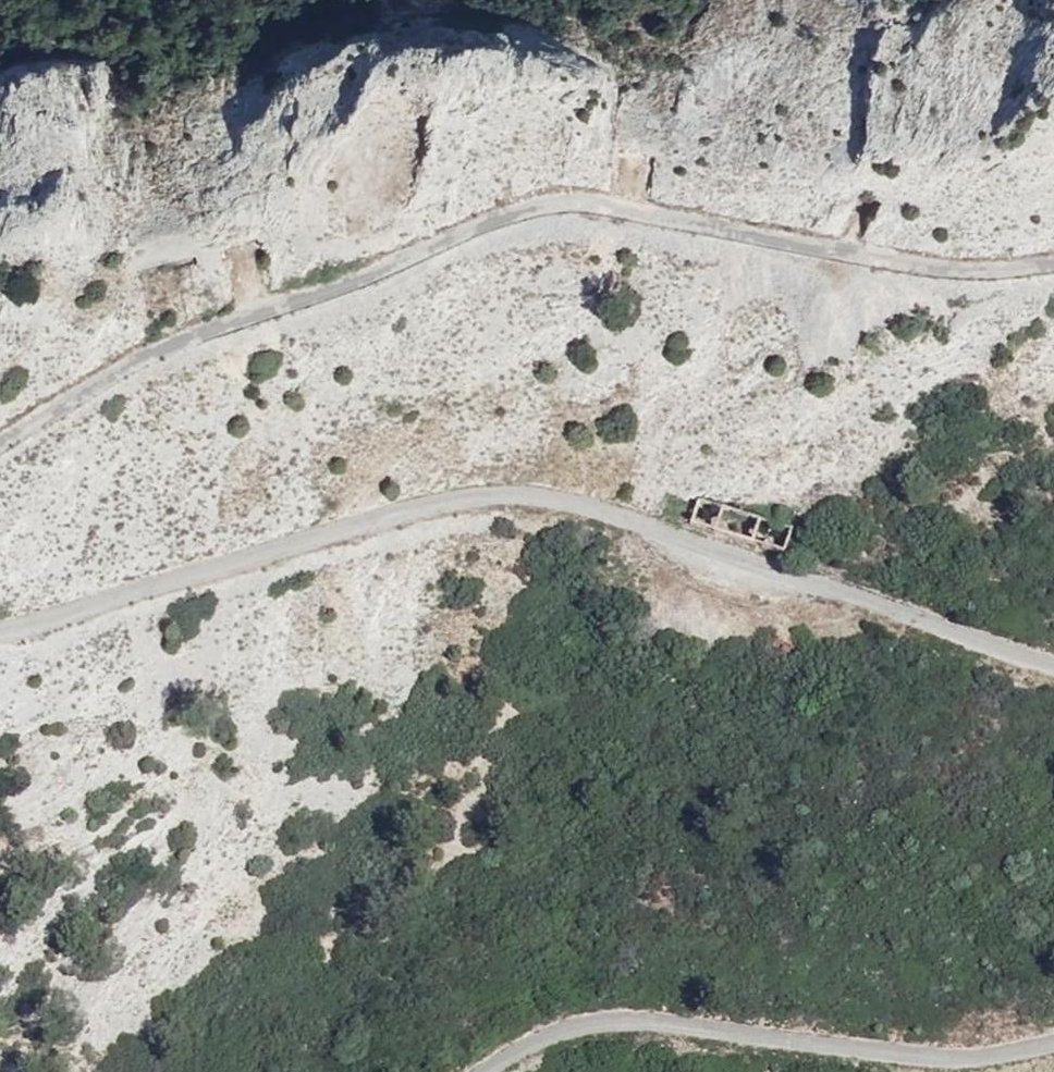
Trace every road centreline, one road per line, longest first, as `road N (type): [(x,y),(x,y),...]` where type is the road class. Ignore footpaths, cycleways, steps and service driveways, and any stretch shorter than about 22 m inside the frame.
road 1 (unclassified): [(0,432),(180,338),(546,195),(958,271),(1053,259)]
road 2 (unclassified): [(1053,659),(559,497),(368,525),(22,628),(0,627)]
road 3 (unclassified): [(487,1071),(578,1010),(981,1051),(1053,1037)]

